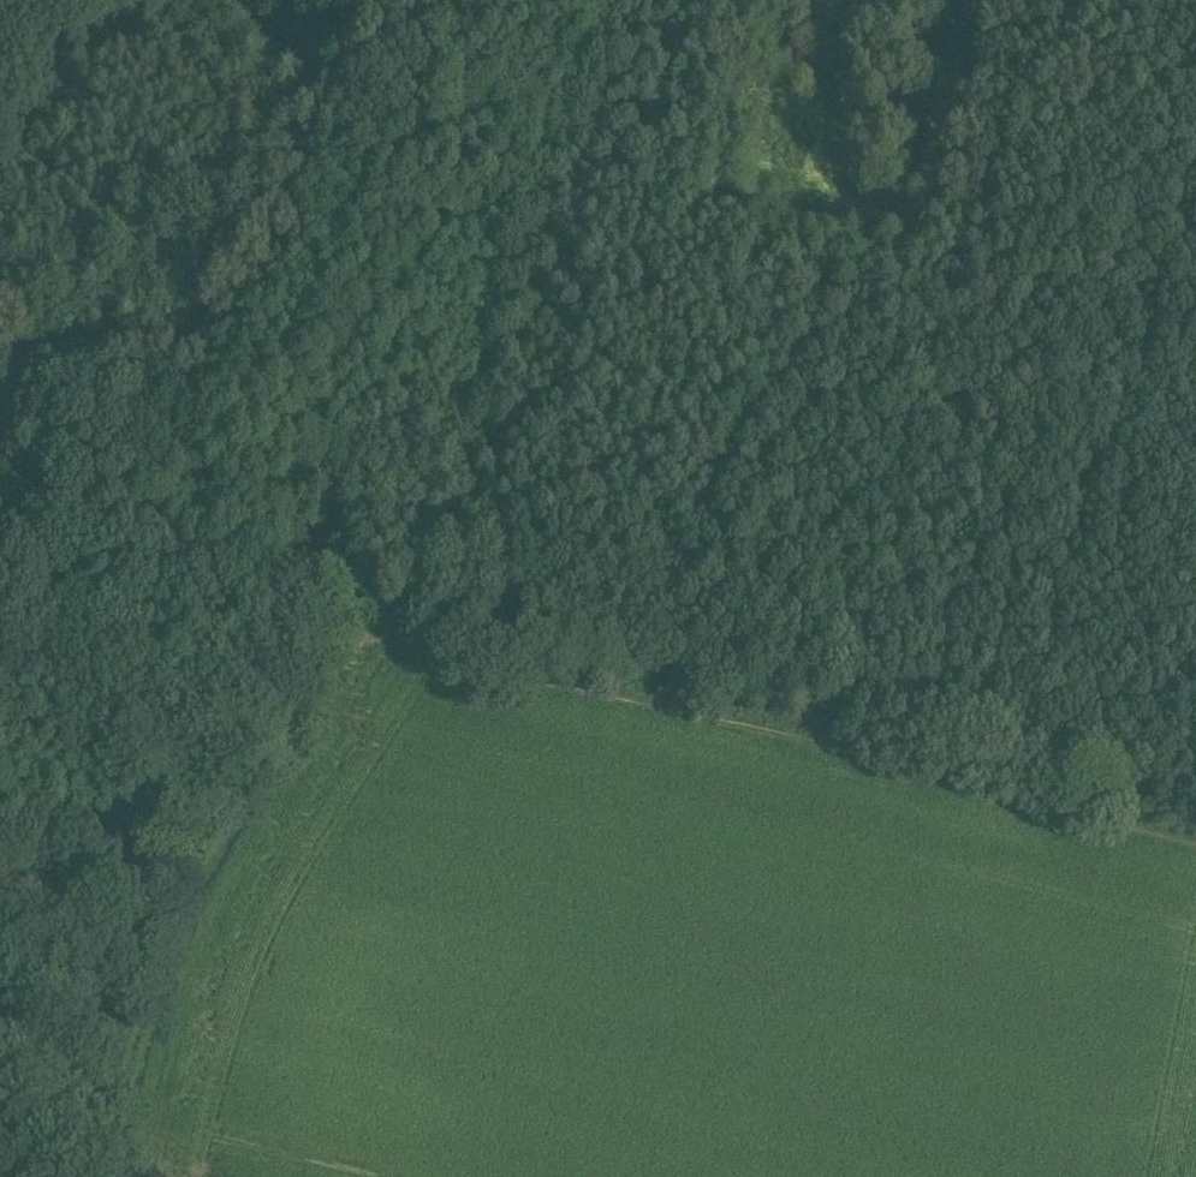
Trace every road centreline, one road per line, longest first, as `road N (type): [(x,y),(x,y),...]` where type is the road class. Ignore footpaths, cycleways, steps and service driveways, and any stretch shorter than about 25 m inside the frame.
road 1 (track): [(384,646),(217,885),(138,1176)]
road 2 (track): [(0,590),(36,604),(202,598),(268,623)]

